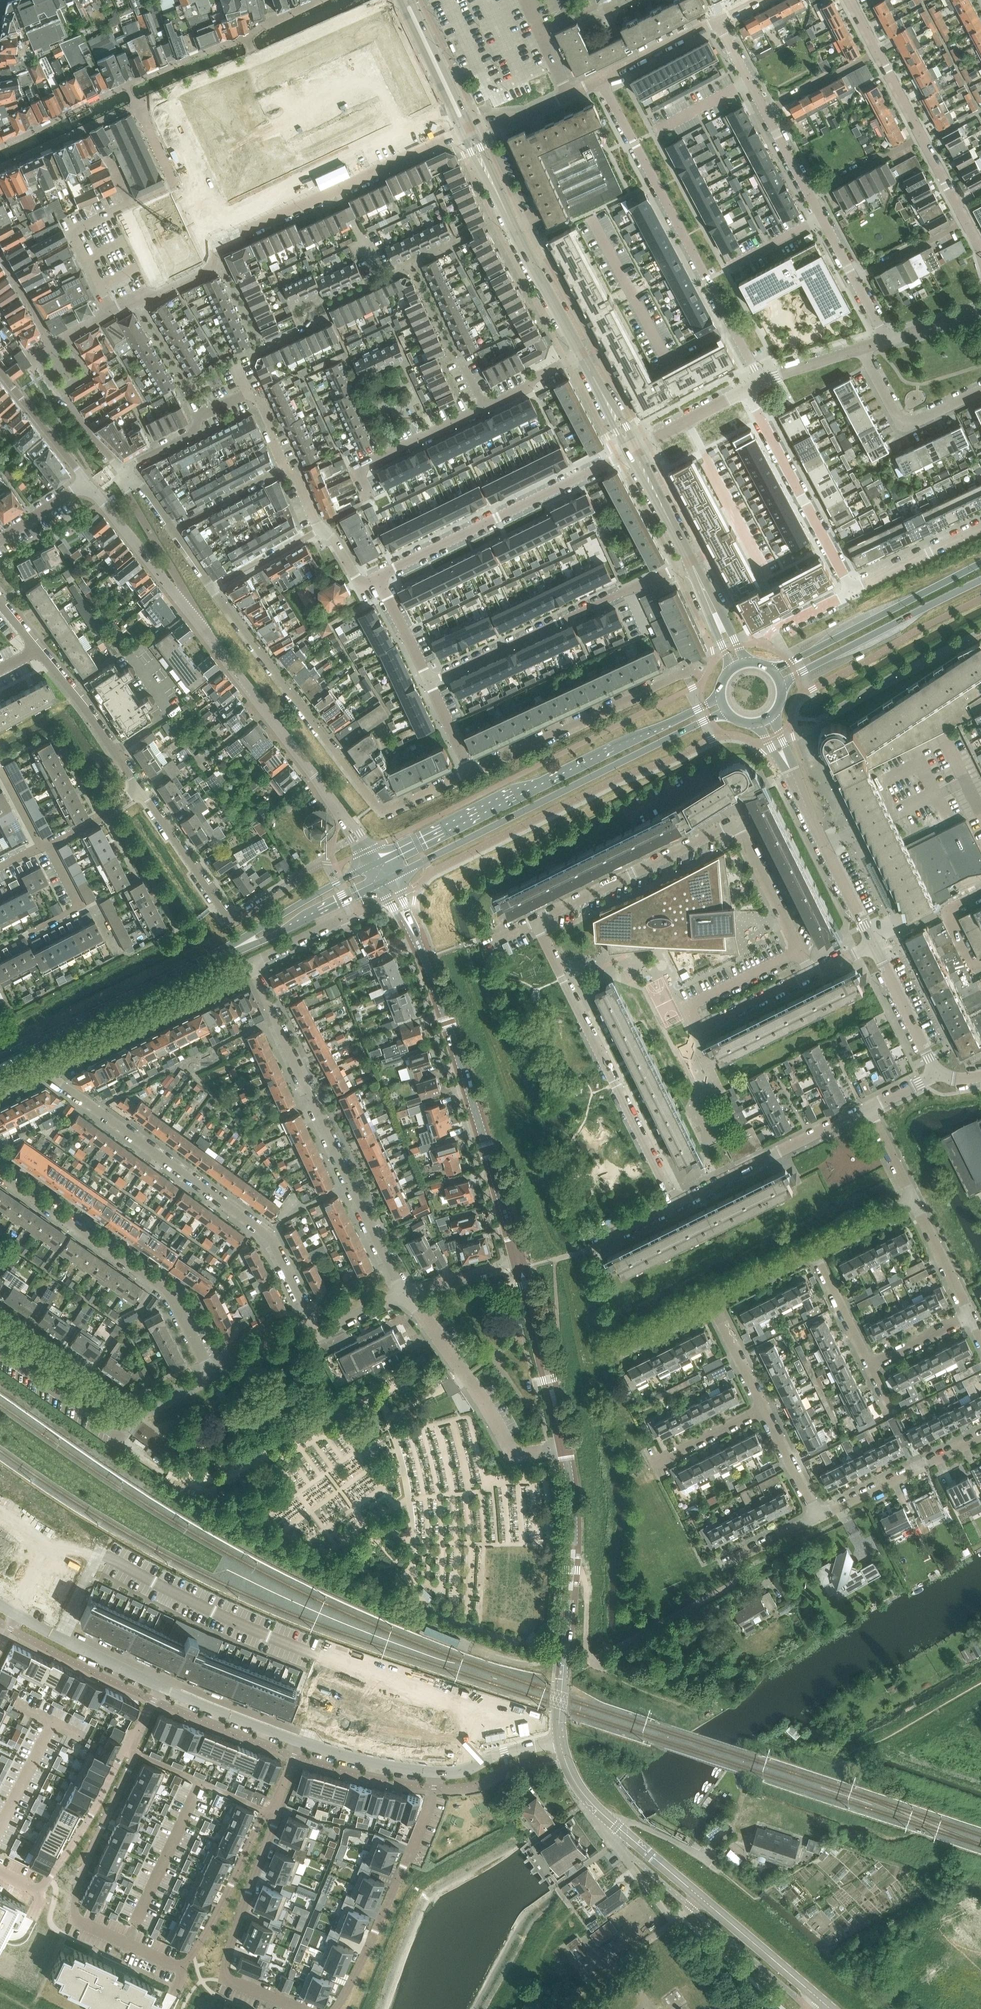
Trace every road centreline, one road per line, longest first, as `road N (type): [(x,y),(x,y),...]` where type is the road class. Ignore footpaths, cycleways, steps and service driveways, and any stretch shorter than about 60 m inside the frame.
road 1 (residential): [(281,1795),(180,1968),(71,1918),(133,1752)]
road 2 (residential): [(478,1763),(455,1706),(269,1636),(98,1553)]
road 3 (tertiary): [(517,1262),(438,997),(385,879)]
road 4 (secondary): [(385,879),(704,722),(731,717)]
road 5 (secondary): [(720,696),(375,862)]
road 6 (residential): [(313,1320),(269,1237),(41,1069)]
road 7 (residential): [(213,588),(379,807),(392,810),(470,772)]
road 8 (tertiary): [(815,1997),(602,1812),(574,1780),(561,1742)]
road 9 (residential): [(251,963),(406,1292)]
road 10 (residential): [(538,920),(736,826),(799,951)]
road 11 (residential): [(760,382),(601,80)]
road 12 (residential): [(675,1205),(538,920)]
road 13 (residential): [(0,1171),(173,1295),(210,1372)]
road 14 (residential): [(375,862),(201,621)]
road 15 (tertiary): [(561,1742),(573,1526),(564,1446)]
road 16 (residential): [(372,582),(633,447)]
road 17 (residential): [(691,561),(426,681)]
road 18 (residential): [(216,247),(211,262),(111,311),(73,232),(131,205)]
road 19 (residential): [(799,951),(688,1005),(700,1030),(810,974)]
road 20 (residential): [(281,1795),(226,1978),(299,2008)]
road 21 (secondary): [(0,1063),(240,945)]
road 22 (residential): [(459,112),(221,219)]
road 23 (tertiary): [(468,131),(584,357)]
road 24 (residential): [(873,942),(766,721)]
road 25 (residential): [(470,772),(692,669)]
road 26 (residential): [(406,1292),(512,1451),(564,1446)]
road 27 (residential): [(336,2008),(417,1841),(433,1788)]
road 28 (residential): [(299,877),(232,921),(141,789)]
road 29 (residential): [(251,963),(41,1069)]
road 30 (secondary): [(980,562),(775,671)]
road 31 (residential): [(851,589),(746,390)]
road 32 (secondary): [(782,684),(980,580)]
road 33 (residential): [(0,1874),(38,1894),(118,1758),(133,1752)]
road 34 (residential): [(675,1205),(869,1109)]
road 35 (tertiary): [(564,1446),(517,1262)]
road 36 (residential): [(201,621),(87,481)]
road 37 (residential): [(819,1518),(980,1438)]
road 38 (residential): [(369,498),(354,469),(484,407)]
road 39 (residential): [(201,621),(123,486),(124,468)]
road 40 (residential): [(141,789),(39,649)]
road 41 (residential): [(980,391),(902,424),(864,349)]
road 42 (residential): [(165,1679),(300,1731),(318,1746)]
road 43 (residential): [(162,1687),(17,1615)]
road 44 (residential): [(130,1421),(0,1328)]
road 45 (secondary): [(240,945),(385,879)]
road 46 (secondary): [(375,862),(240,945)]
road 47 (residential): [(221,219),(167,106),(142,117)]
road 48 (residential): [(301,1741),(162,1687)]
road 49 (residential): [(937,1075),(873,942)]
road 50 (residential): [(124,468),(250,392)]
road 51 (residential): [(851,589),(980,528)]
road 52 (residential): [(341,189),(468,131)]
road 53 (residential): [(87,481),(0,372)]
road 54 (residential): [(216,247),(341,189)]
road 55 (residential): [(718,20),(601,80)]
road 56 (residential): [(971,1317),(915,1199)]
road 57 (residential): [(172,529),(285,468)]
road 58 (tertiary): [(633,447),(691,561)]
road 59 (residential): [(765,111),(878,52)]
road 60 (residential): [(871,1365),(814,1251)]
road 61 (residential): [(29,932),(81,906),(49,845)]
road 62 (residential): [(810,195),(922,136)]
road 63 (residential): [(633,447),(746,390)]
road 64 (residential): [(856,281),(966,223)]
road 65 (tertiary): [(406,0),(459,112)]
road 66 (residential): [(653,1465),(763,1410)]
road 67 (residential): [(819,1518),(763,1410)]
road 68 (residential): [(213,588),(319,529)]

